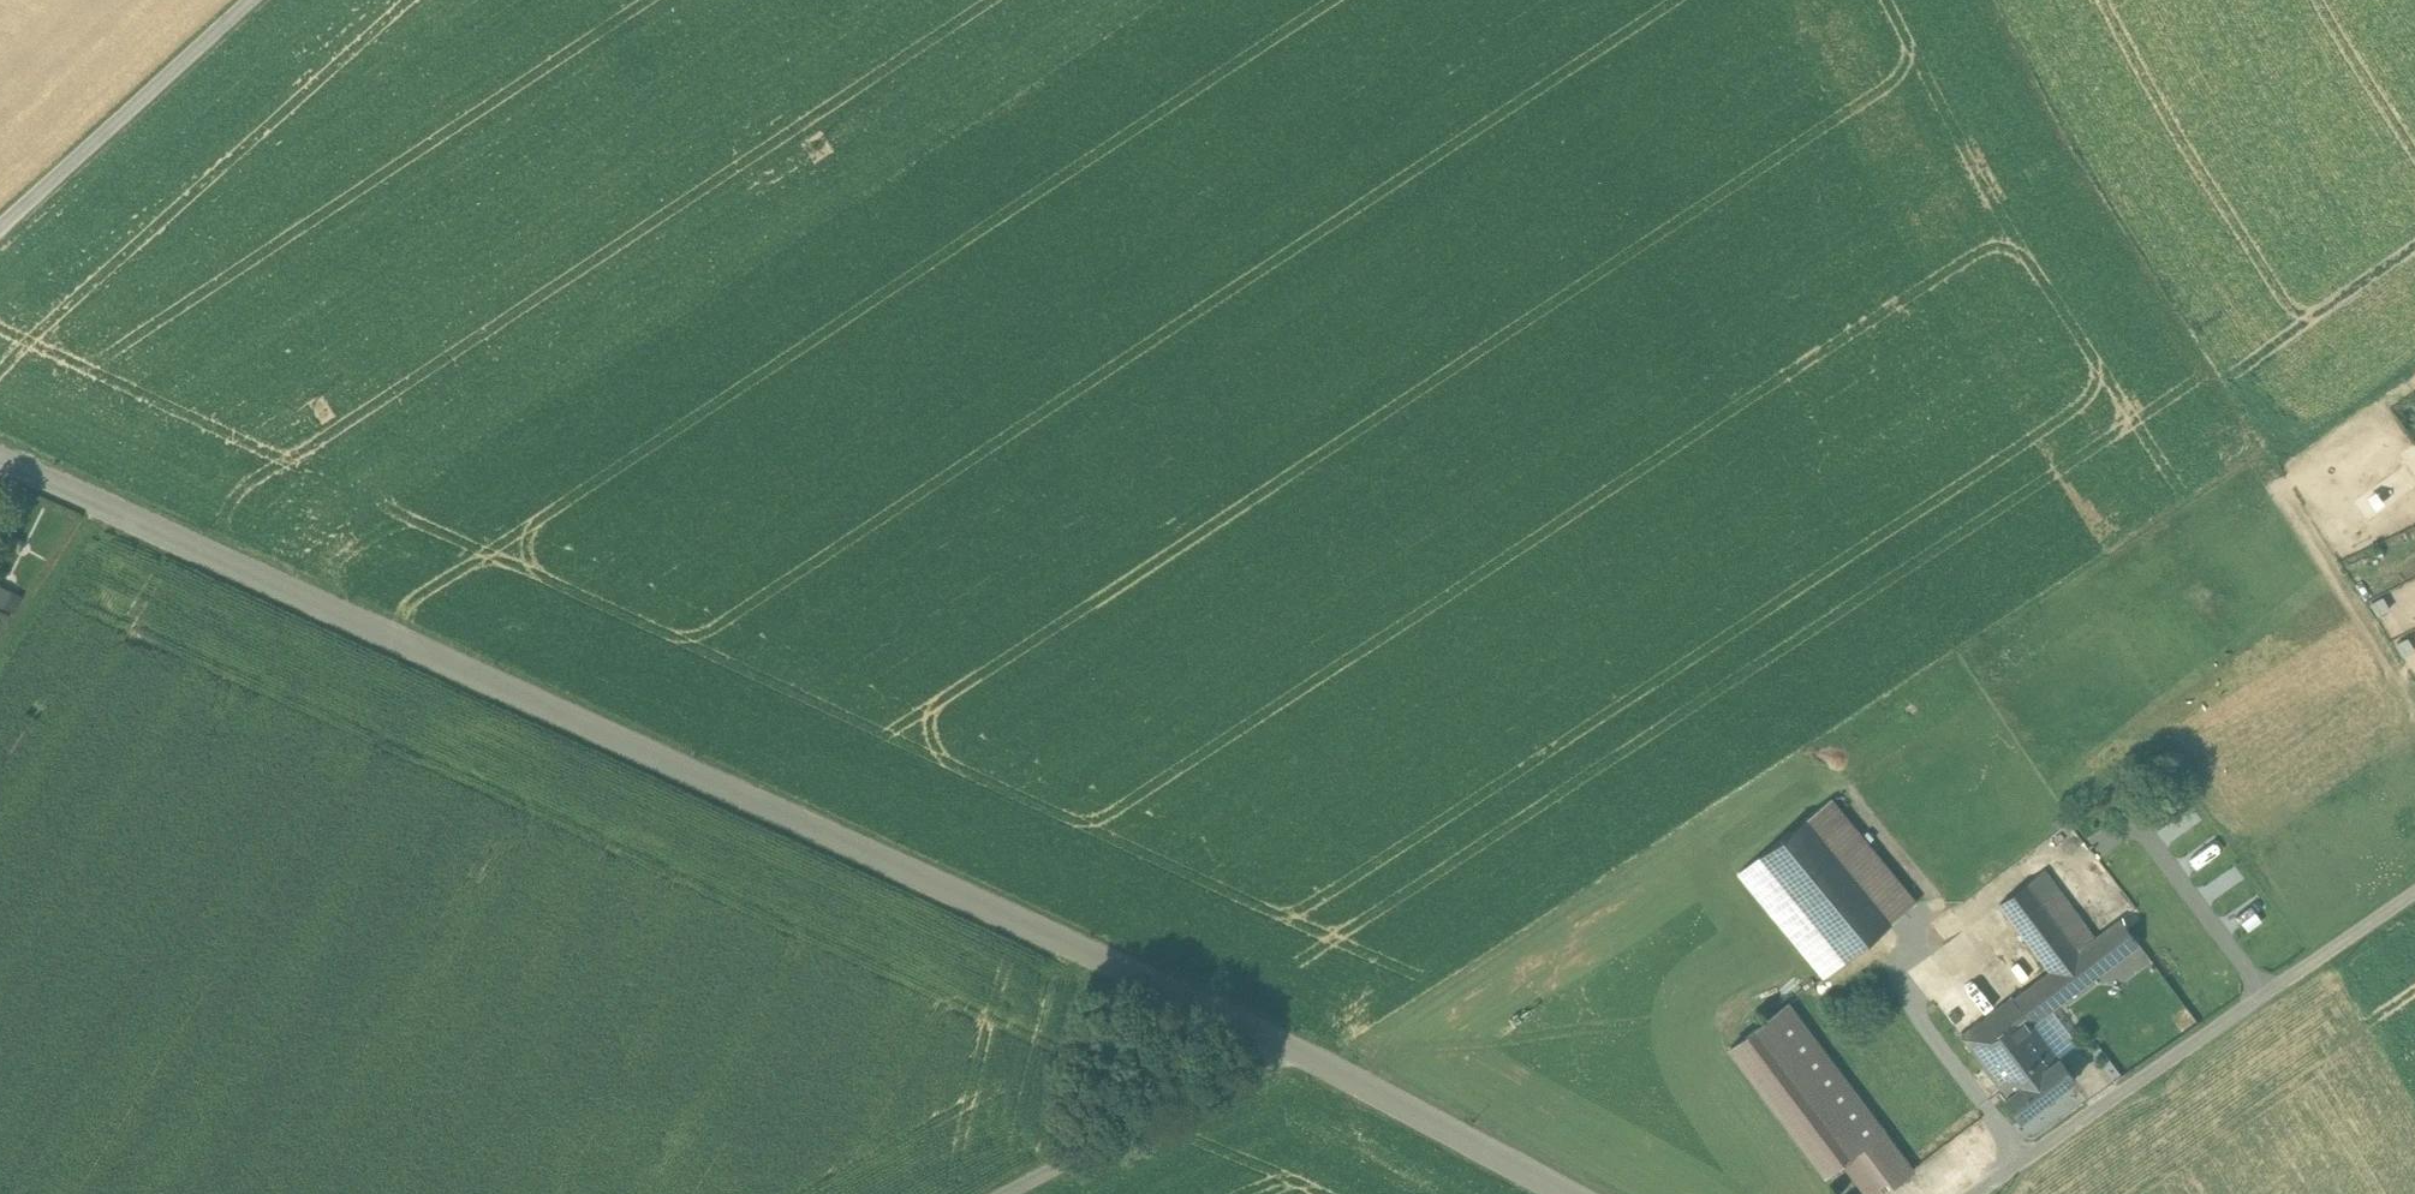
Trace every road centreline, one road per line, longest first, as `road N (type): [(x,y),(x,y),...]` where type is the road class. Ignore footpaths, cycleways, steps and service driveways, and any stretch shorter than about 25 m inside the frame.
road 1 (unclassified): [(1289,1046),(0,458)]
road 2 (track): [(1976,1193),(2414,892)]
road 3 (unclassified): [(0,225),(250,0)]
road 4 (unclassified): [(998,1193),(1289,1046)]
road 5 (unclassified): [(1569,1193),(1289,1046)]
road 6 (track): [(100,503),(0,655)]

